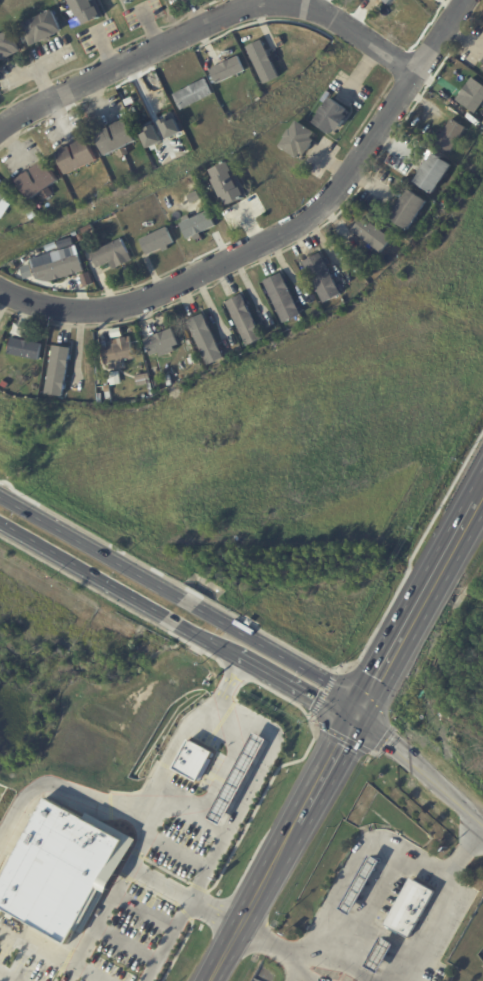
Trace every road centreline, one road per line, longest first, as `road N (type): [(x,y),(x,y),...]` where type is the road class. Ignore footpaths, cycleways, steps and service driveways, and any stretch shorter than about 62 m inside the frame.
road 1 (residential): [(0,288),(50,308),(110,309),(281,235),(347,181),(464,0)]
road 2 (residential): [(0,128),(40,102),(280,0)]
road 3 (secondary): [(478,502),(362,712)]
road 4 (secondary): [(181,598),(0,497)]
road 5 (secondary): [(362,712),(326,678),(196,606)]
road 6 (secondary): [(0,524),(165,616)]
road 7 (secondary): [(299,823),(212,980)]
road 8 (residential): [(297,0),(417,72)]
road 9 (secondary): [(362,712),(299,823)]
road 10 (secondary): [(251,664),(313,698),(362,712)]

